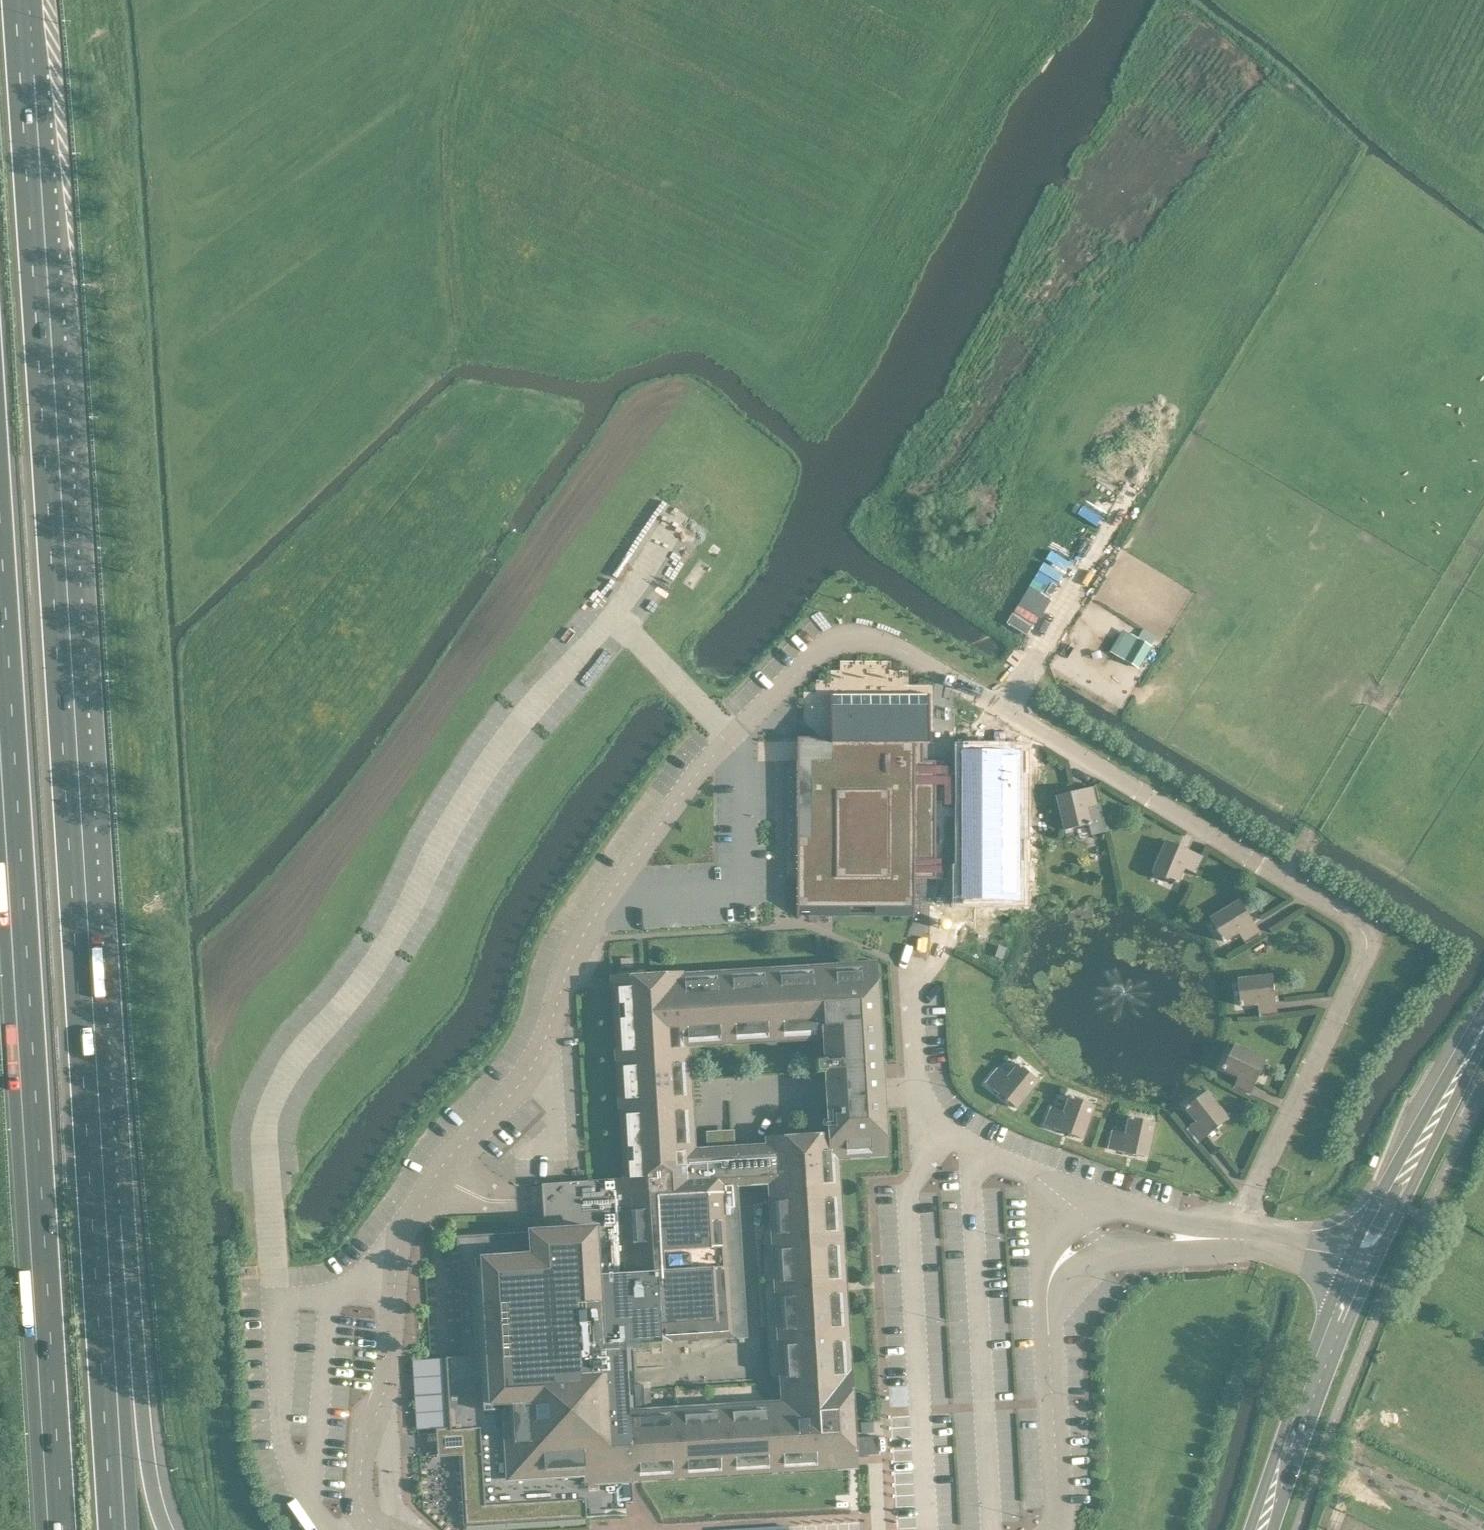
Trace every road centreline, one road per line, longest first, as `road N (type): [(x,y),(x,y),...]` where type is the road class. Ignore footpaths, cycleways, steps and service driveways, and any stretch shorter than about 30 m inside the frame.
road 1 (motorway): [(98,1220),(27,0)]
road 2 (motorway): [(0,638),(55,1529)]
road 3 (motorway): [(166,1529),(144,1442),(134,1328),(98,1220)]
road 4 (motorway): [(114,1529),(98,1220)]
road 5 (tertiary): [(1266,1514),(1362,1259)]
road 6 (tertiary): [(1362,1259),(1483,1026)]
road 7 (unclassified): [(1362,1259),(1229,1239)]

